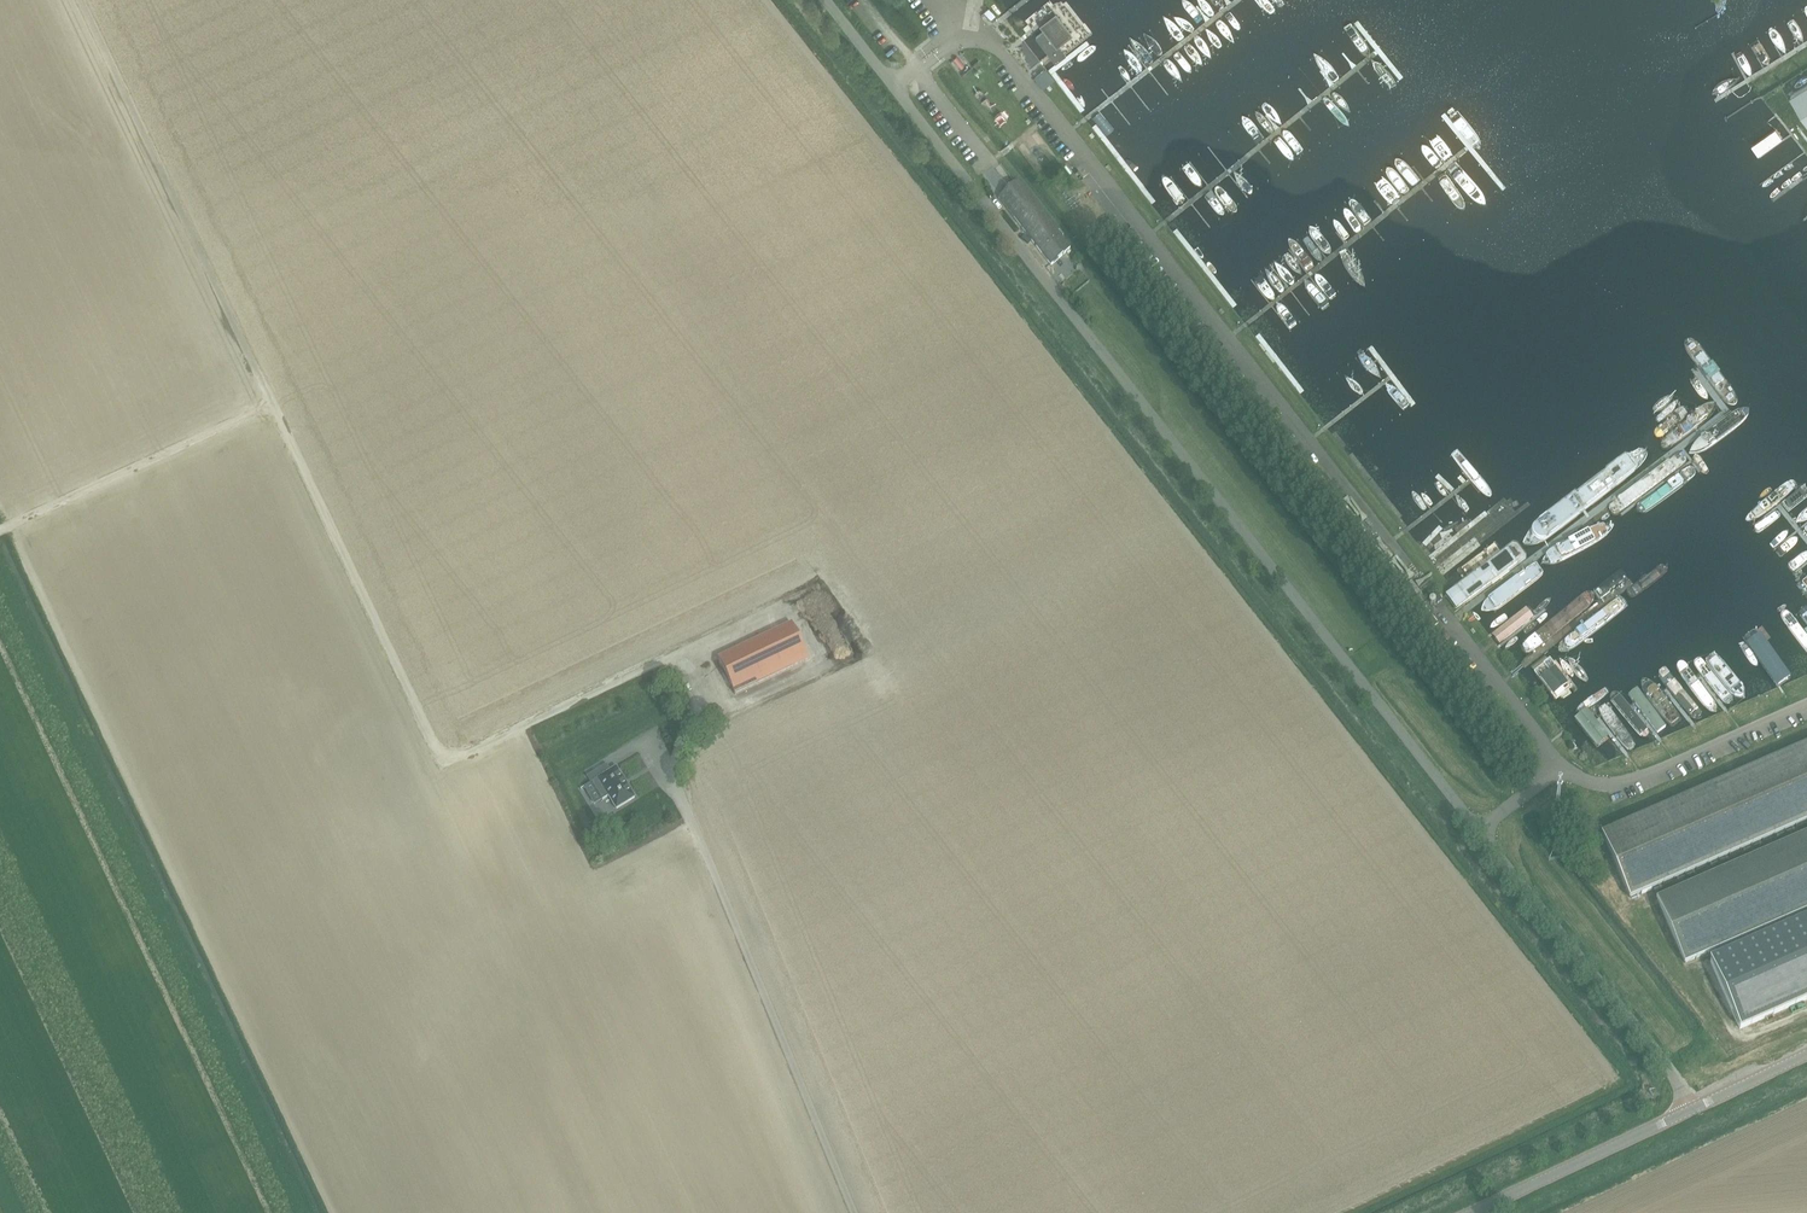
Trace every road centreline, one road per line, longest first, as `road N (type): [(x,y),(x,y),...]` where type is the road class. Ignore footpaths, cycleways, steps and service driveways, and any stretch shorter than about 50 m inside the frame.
road 1 (unclassified): [(1690,1112),(1675,1077),(824,0)]
road 2 (track): [(778,607),(467,754),(444,753),(80,0)]
road 3 (unclassified): [(665,770),(855,1212)]
road 4 (track): [(0,531),(271,404)]
road 5 (tertiary): [(1476,1212),(1690,1112)]
road 6 (tertiary): [(1690,1112),(1806,1056)]

